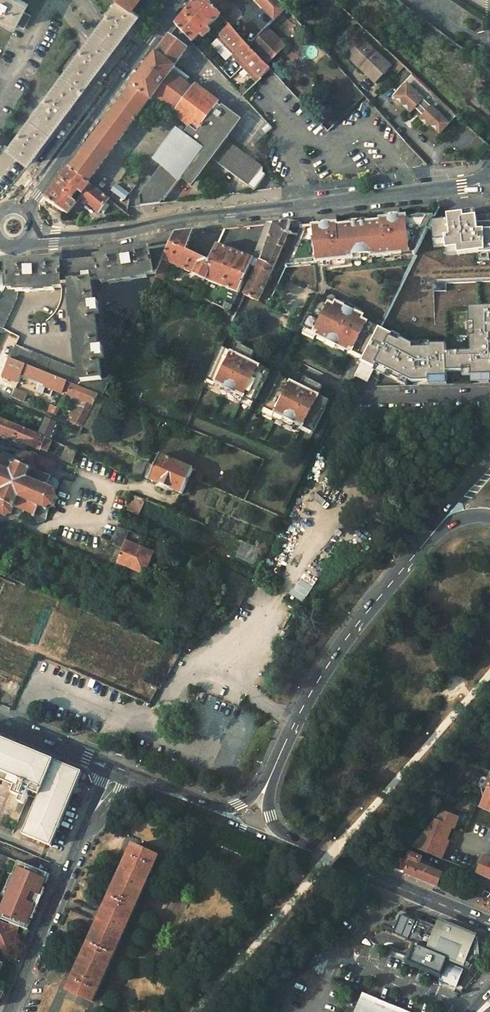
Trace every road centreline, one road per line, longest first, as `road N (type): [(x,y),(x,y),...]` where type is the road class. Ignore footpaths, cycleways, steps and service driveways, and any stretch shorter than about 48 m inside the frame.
road 1 (residential): [(31,236),(113,234),(177,219),(489,184)]
road 2 (residential): [(9,1011),(111,766)]
road 3 (residential): [(178,0),(22,208)]
road 4 (primary): [(411,560),(328,665),(278,758)]
road 5 (primary): [(302,848),(489,923)]
road 6 (residential): [(489,391),(361,396)]
road 7 (primary): [(489,461),(411,560)]
road 8 (secondary): [(189,798),(216,818),(302,848)]

